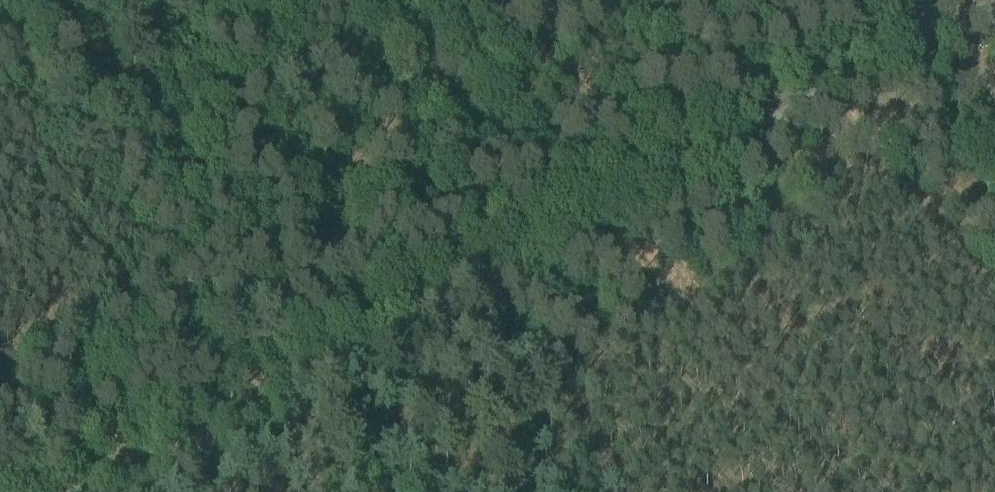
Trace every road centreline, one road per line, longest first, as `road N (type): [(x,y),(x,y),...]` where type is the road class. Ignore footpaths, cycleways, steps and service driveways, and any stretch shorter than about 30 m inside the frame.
road 1 (track): [(53,491),(924,17)]
road 2 (track): [(393,491),(0,46)]

